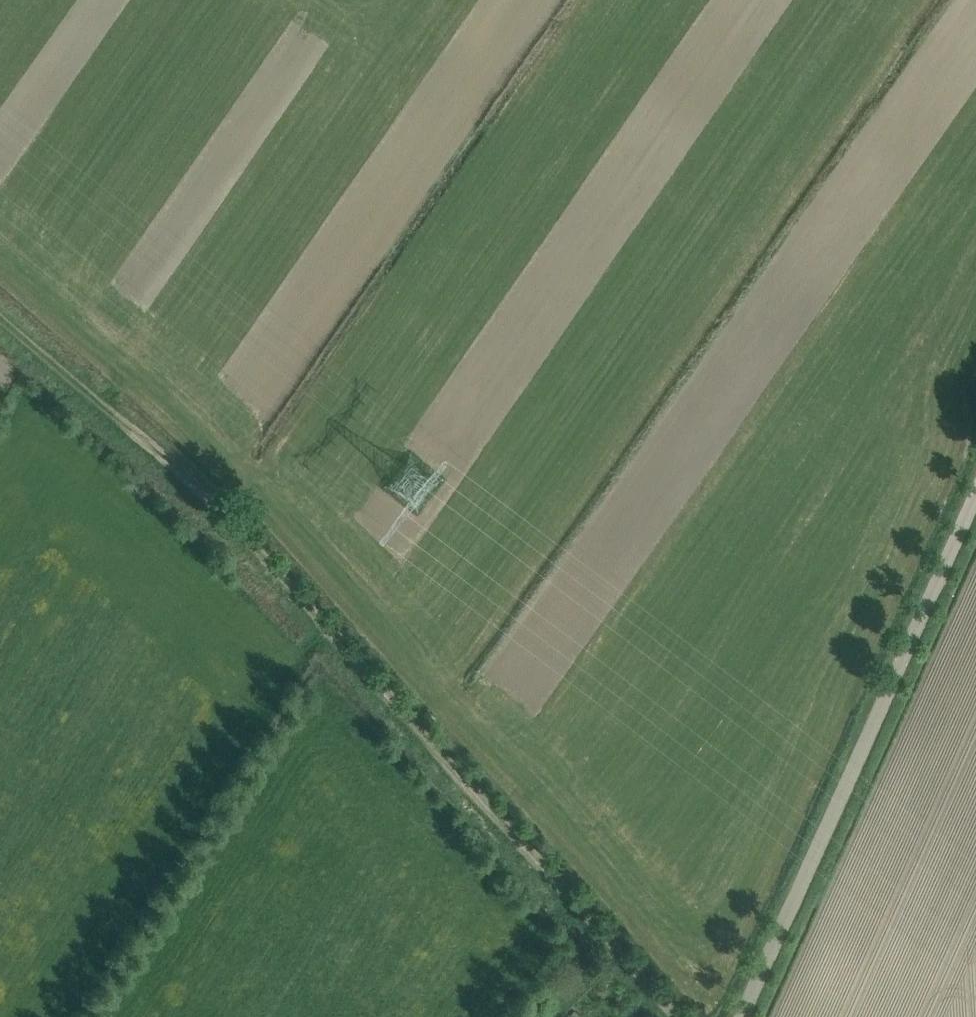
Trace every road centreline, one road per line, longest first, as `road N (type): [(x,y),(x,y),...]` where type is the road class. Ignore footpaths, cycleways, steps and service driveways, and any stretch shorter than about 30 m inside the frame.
road 1 (track): [(691,1016),(330,606),(188,464),(0,305)]
road 2 (unclassified): [(747,1016),(844,775),(975,498)]

